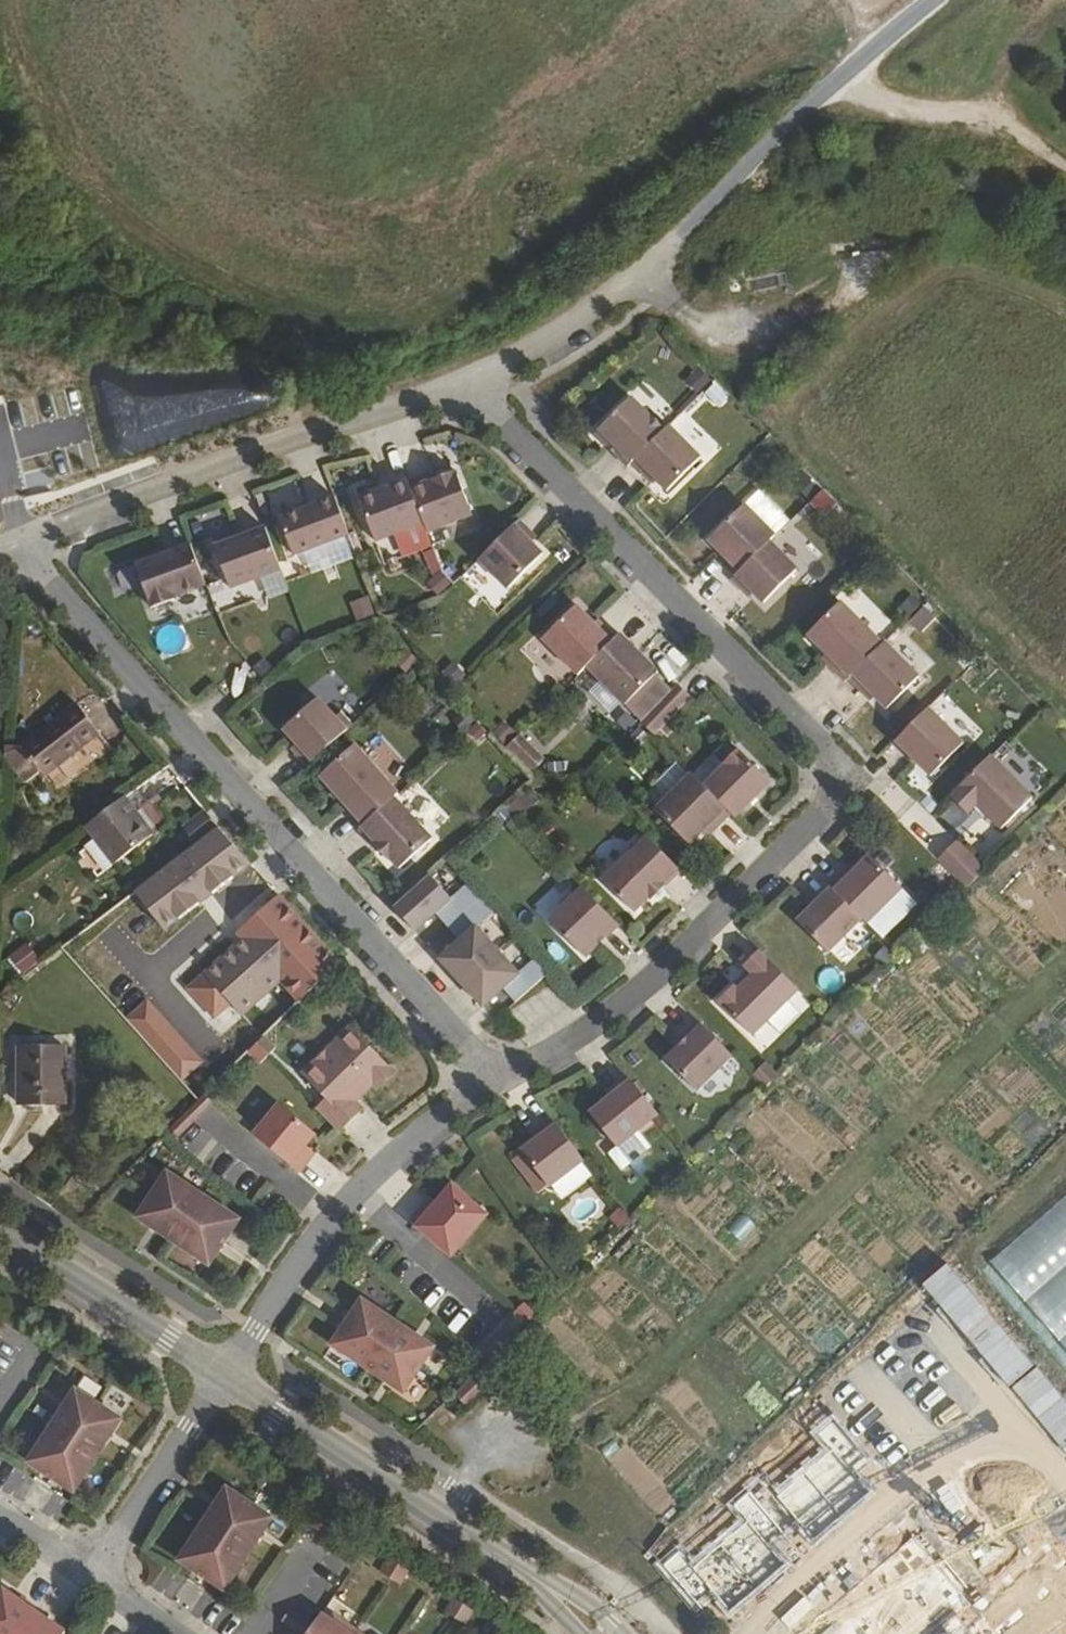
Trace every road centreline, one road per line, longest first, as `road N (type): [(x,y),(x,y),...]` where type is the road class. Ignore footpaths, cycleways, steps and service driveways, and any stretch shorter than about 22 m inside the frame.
road 1 (track): [(10,0),(39,120),(112,215),(263,314),(357,336),(421,328),(762,73),(841,75)]
road 2 (residential): [(466,382),(849,780),(623,1003),(498,1082)]
road 3 (residential): [(498,1082),(20,542)]
road 4 (track): [(1065,704),(798,421),(947,283)]
road 5 (residential): [(841,75),(651,260),(559,330),(466,382)]
road 6 (residential): [(20,542),(466,382)]
road 7 (residential): [(498,1082),(353,1192),(224,1375)]
road 8 (tertiary): [(537,1583),(224,1375)]
road 9 (tertiary): [(224,1375),(0,1232)]
road 10 (track): [(841,75),(1004,116),(1065,156)]
road 11 (residential): [(93,1576),(224,1375)]

